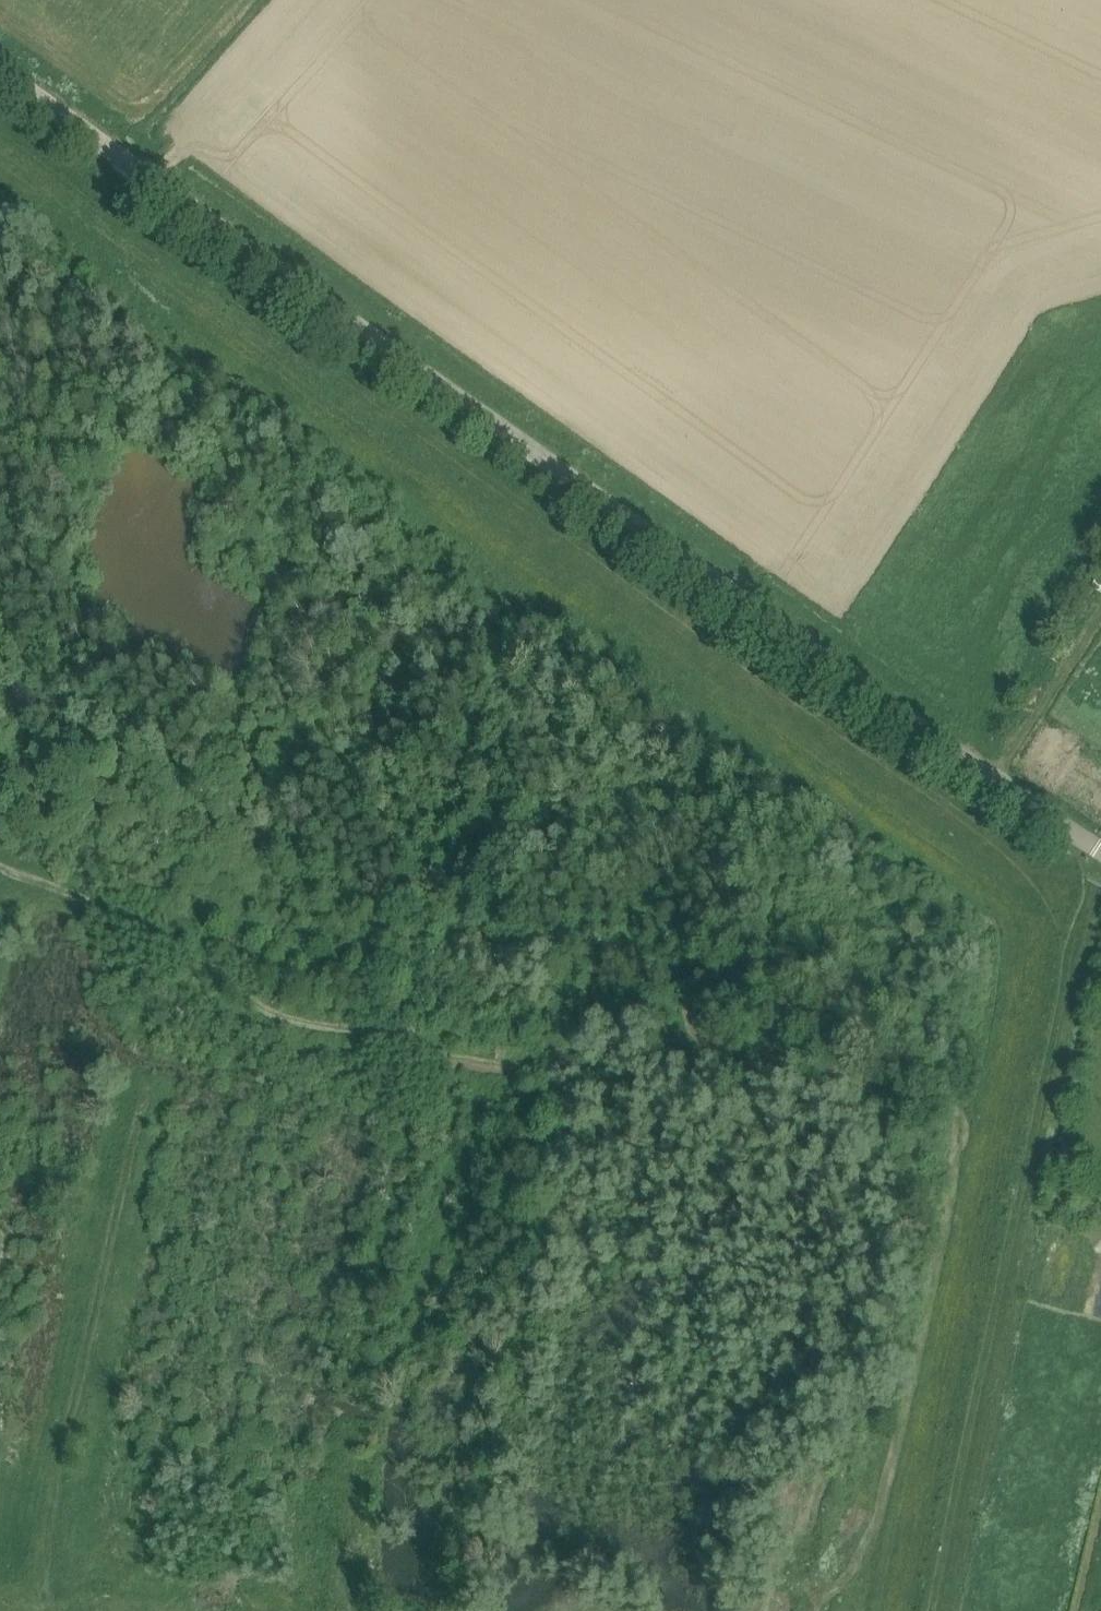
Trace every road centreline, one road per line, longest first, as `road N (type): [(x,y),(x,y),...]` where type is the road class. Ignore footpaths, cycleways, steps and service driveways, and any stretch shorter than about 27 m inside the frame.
road 1 (unclassified): [(1100,847),(0,70)]
road 2 (track): [(1100,611),(987,773)]

